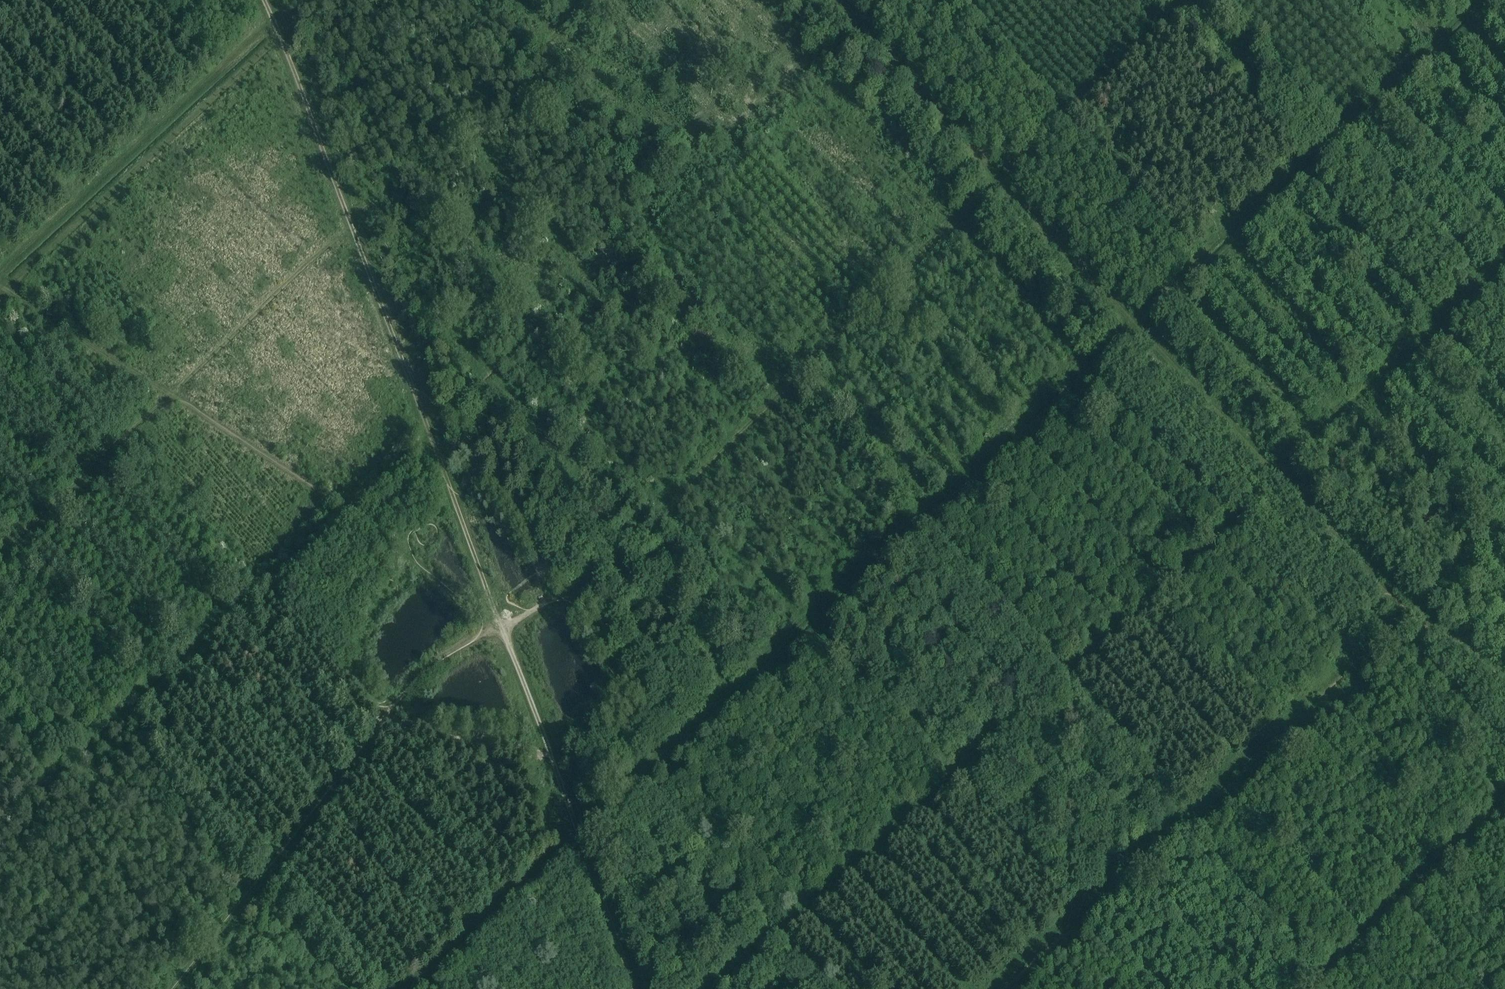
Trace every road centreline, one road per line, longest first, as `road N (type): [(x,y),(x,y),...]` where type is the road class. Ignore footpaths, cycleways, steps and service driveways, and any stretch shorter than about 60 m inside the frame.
road 1 (track): [(1186,0),(609,557),(560,595),(428,667),(379,724)]
road 2 (track): [(634,988),(264,0)]
road 3 (track): [(1386,594),(837,0)]
road 4 (track): [(0,286),(169,394),(351,226)]
road 5 (track): [(379,724),(172,988)]
road 6 (track): [(379,534),(169,394)]
road 7 (track): [(0,554),(169,394)]
road 8 (track): [(501,627),(379,534)]
road 9 (track): [(1386,594),(1487,672)]

